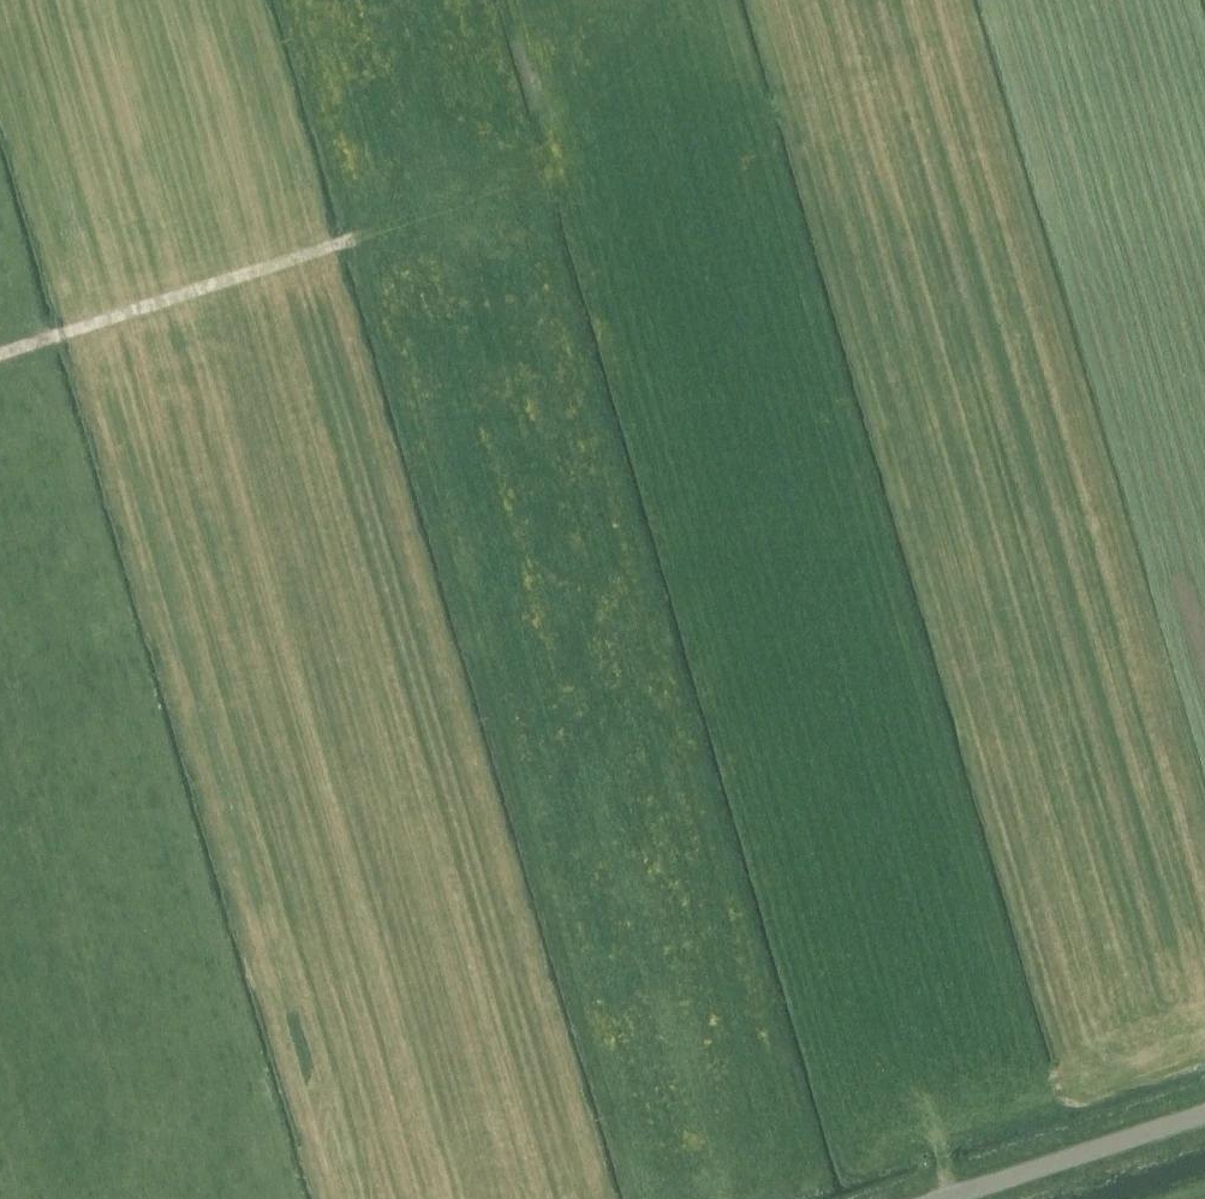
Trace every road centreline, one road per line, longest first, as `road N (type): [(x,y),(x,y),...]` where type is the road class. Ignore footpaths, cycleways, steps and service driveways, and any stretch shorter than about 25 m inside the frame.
road 1 (track): [(329,247),(0,354)]
road 2 (unclassified): [(945,1198),(1204,1114)]

